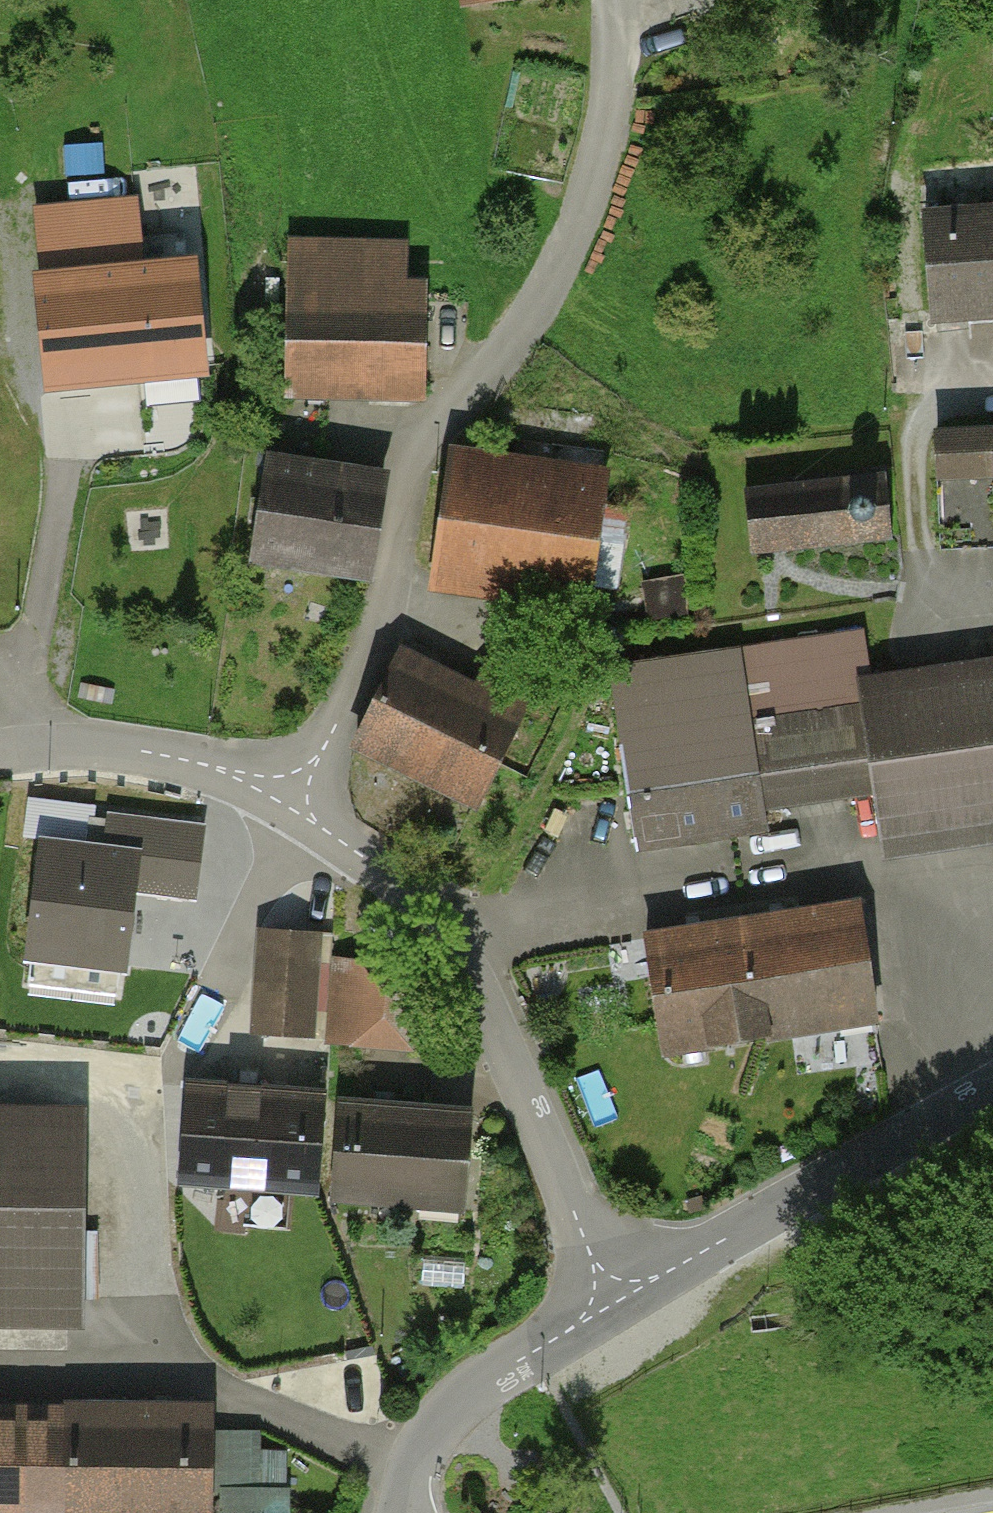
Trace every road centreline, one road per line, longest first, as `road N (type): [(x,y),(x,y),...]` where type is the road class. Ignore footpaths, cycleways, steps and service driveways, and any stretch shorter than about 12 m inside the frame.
road 1 (residential): [(293,808),(381,616),(404,490),(421,442),(515,338),(563,256),(608,109),(611,0)]
road 2 (residential): [(293,808),(412,898),(438,927),(484,1003),(612,1306)]
road 3 (residential): [(992,1083),(612,1306)]
road 4 (residential): [(612,1306),(481,1380),(446,1412),(414,1469),(406,1512)]
road 5 (residential): [(0,753),(114,745),(205,766),(293,808)]

